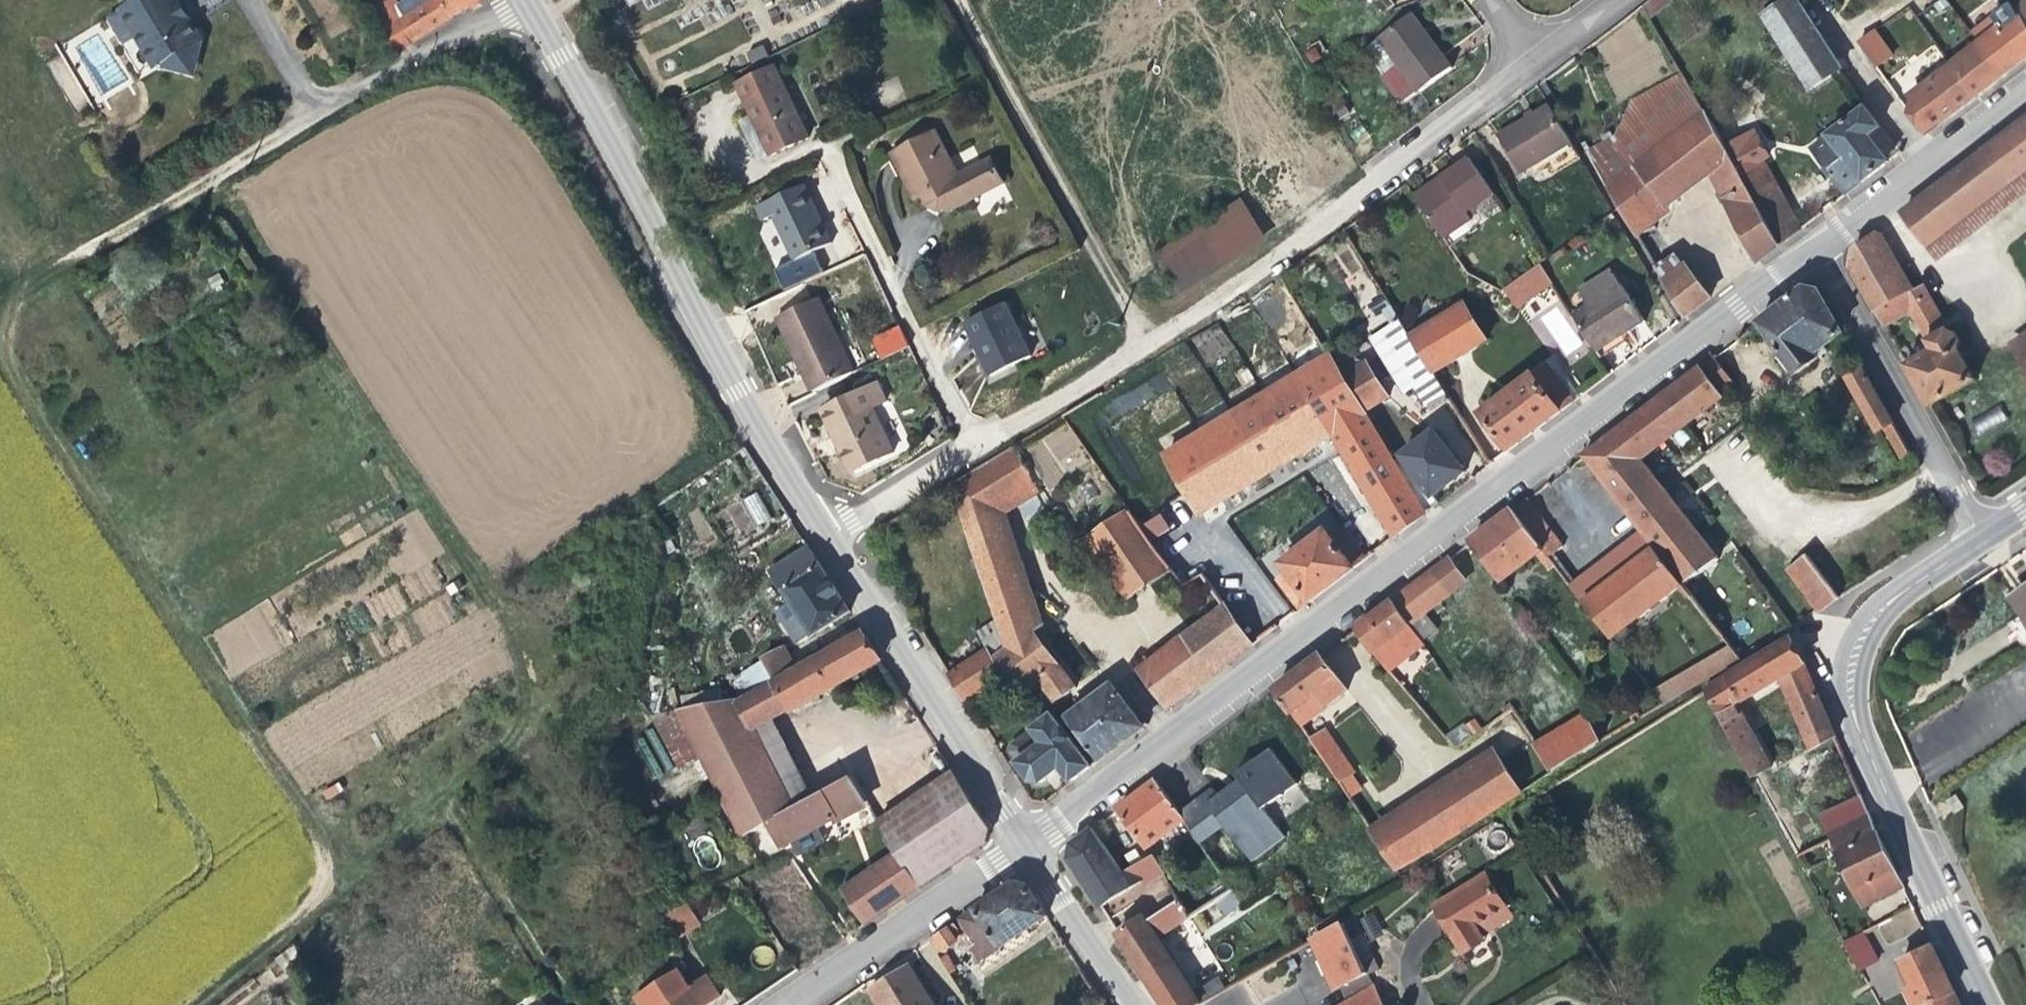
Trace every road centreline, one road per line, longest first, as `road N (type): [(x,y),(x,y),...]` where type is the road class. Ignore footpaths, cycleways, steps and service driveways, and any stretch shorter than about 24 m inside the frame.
road 1 (track): [(327,880),(386,852),(507,750),(532,714),(530,669),(497,586),(216,174),(37,275),(10,310),(13,355),(319,822)]
road 2 (residential): [(1019,846),(1812,247)]
road 3 (residential): [(1262,0),(1371,186),(978,452)]
road 4 (tertiary): [(822,539),(525,0)]
road 5 (tertiary): [(1985,1004),(1858,733),(1841,677),(1842,645),(1853,626),(1973,538)]
road 6 (track): [(1148,341),(953,0)]
road 7 (tertiary): [(1019,846),(822,539)]
road 8 (residential): [(514,0),(216,174)]
road 9 (residential): [(1812,247),(1973,538)]
road 10 (residential): [(978,452),(841,170)]
road 11 (unclassified): [(797,1004),(1019,846)]
road 12 (residential): [(1812,247),(2025,84)]
road 13 (residential): [(1836,1004),(1726,790)]
road 14 (track): [(319,822),(327,880),(306,913),(196,1004)]
road 15 (tertiary): [(1131,1004),(1019,846)]
road 16 (residential): [(1526,56),(1381,175)]
road 17 (residential): [(978,452),(822,539)]

